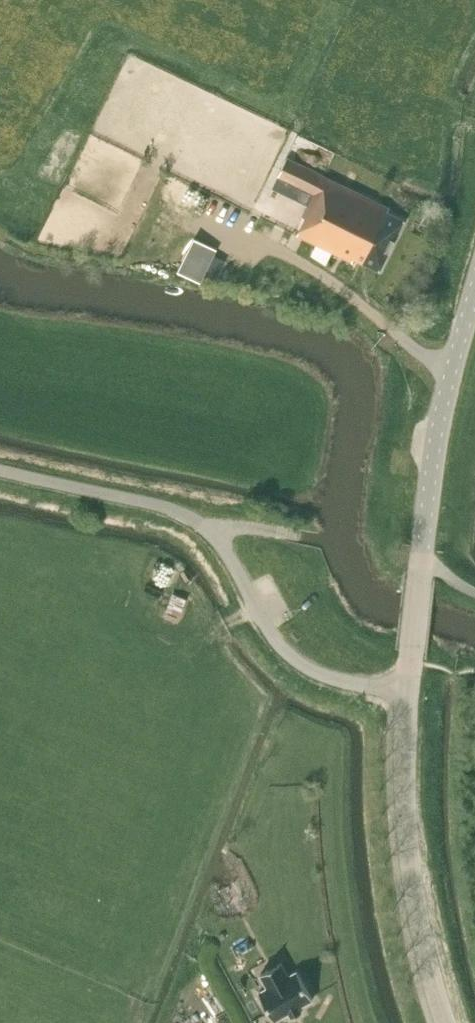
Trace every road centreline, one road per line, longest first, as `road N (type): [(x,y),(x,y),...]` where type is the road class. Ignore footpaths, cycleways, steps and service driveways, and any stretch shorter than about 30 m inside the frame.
road 1 (unclassified): [(407,693),(333,678),(291,653),(214,536),(179,511),(0,470)]
road 2 (tertiary): [(407,693),(436,442),(474,290)]
road 3 (tertiary): [(445,1022),(407,840),(407,693)]

